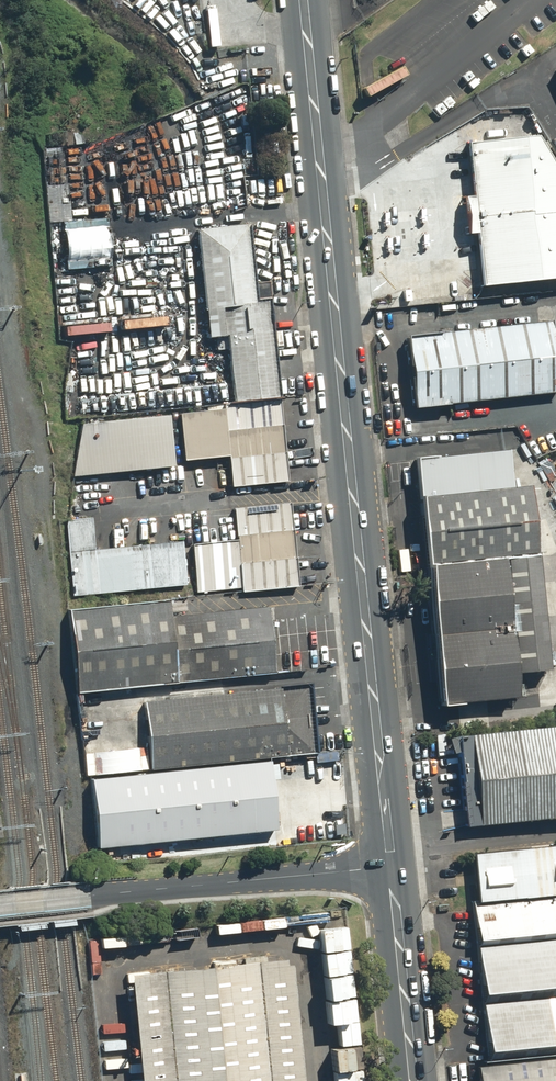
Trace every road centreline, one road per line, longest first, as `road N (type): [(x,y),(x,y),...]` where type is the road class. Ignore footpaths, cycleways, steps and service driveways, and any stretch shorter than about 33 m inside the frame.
road 1 (secondary): [(389,868),(300,0)]
road 2 (unclassified): [(89,896),(321,875)]
road 3 (secondary): [(411,1080),(389,868)]

